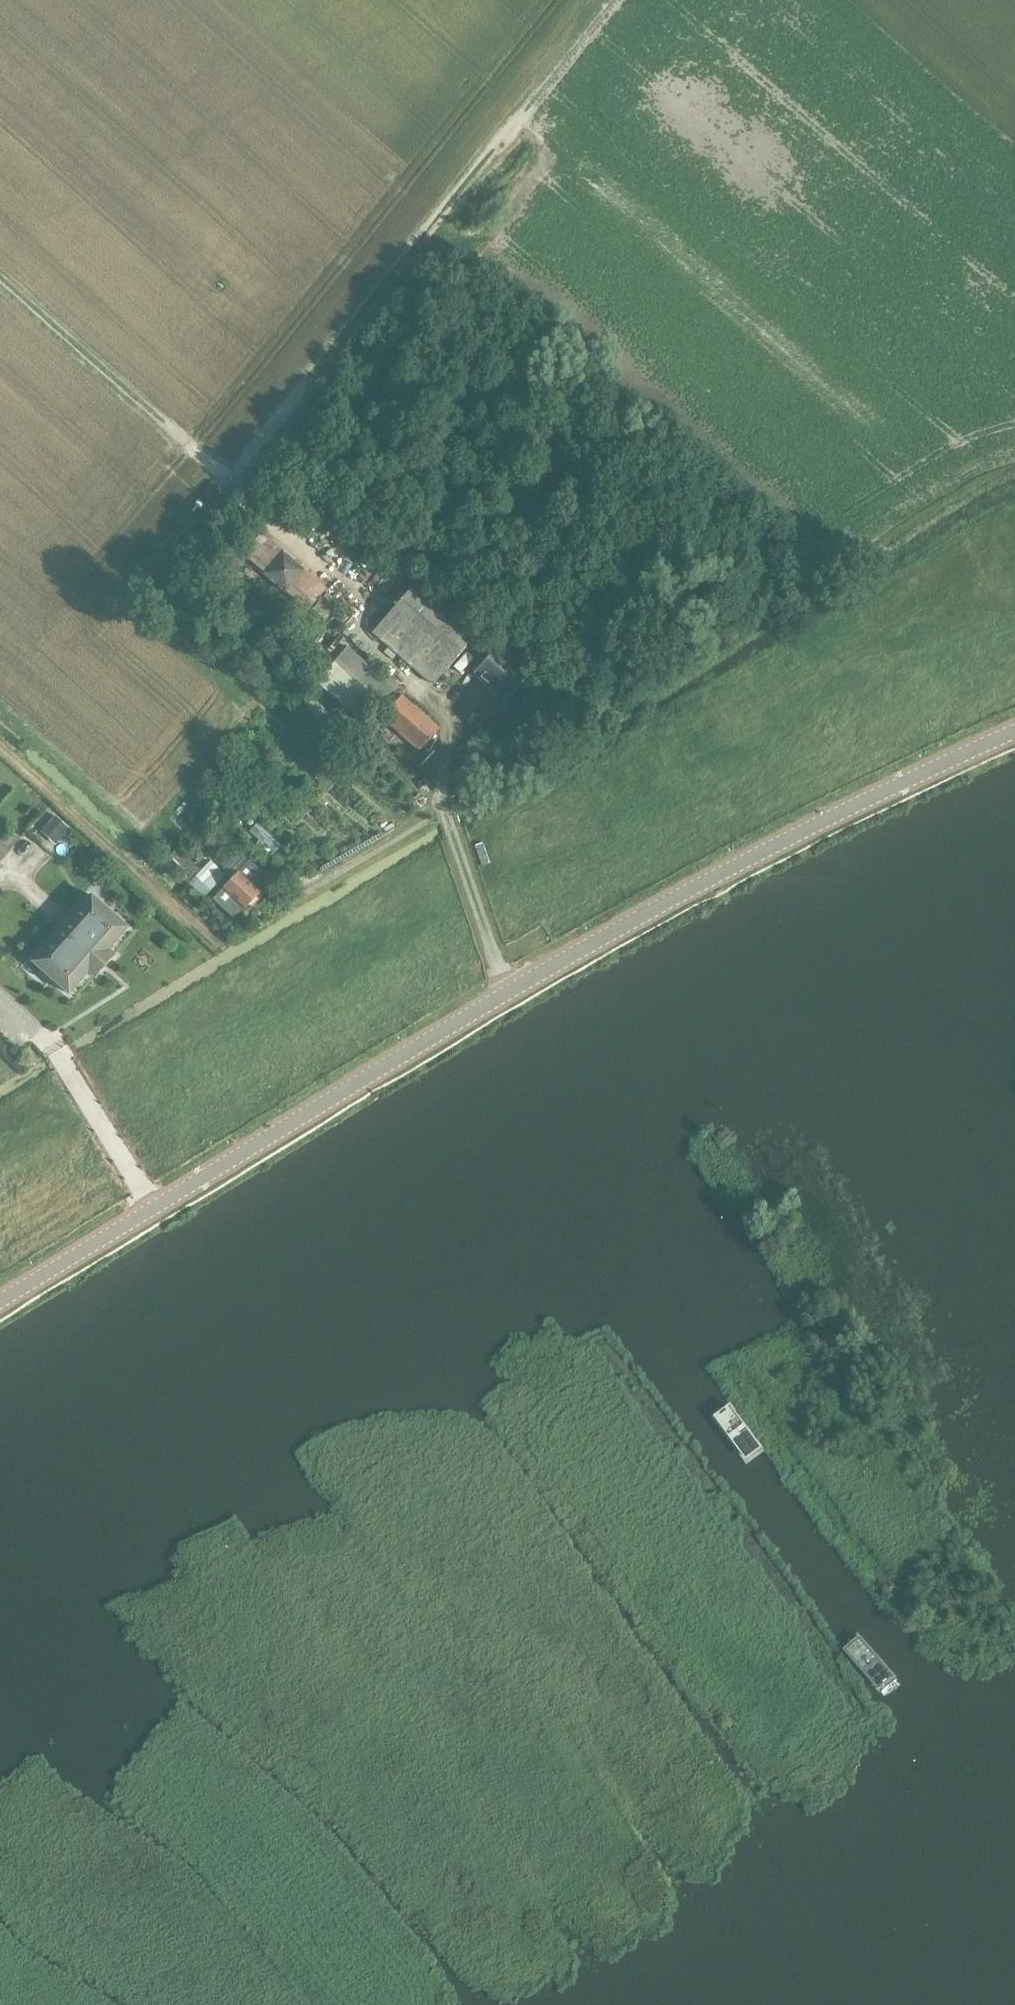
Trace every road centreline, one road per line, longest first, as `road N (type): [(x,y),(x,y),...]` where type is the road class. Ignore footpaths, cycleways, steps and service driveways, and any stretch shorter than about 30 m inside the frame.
road 1 (tertiary): [(0,1304),(709,884),(1014,735)]
road 2 (track): [(615,0),(230,482),(0,277)]
road 3 (track): [(230,482),(360,587),(358,635),(445,716),(440,804),(506,999)]

